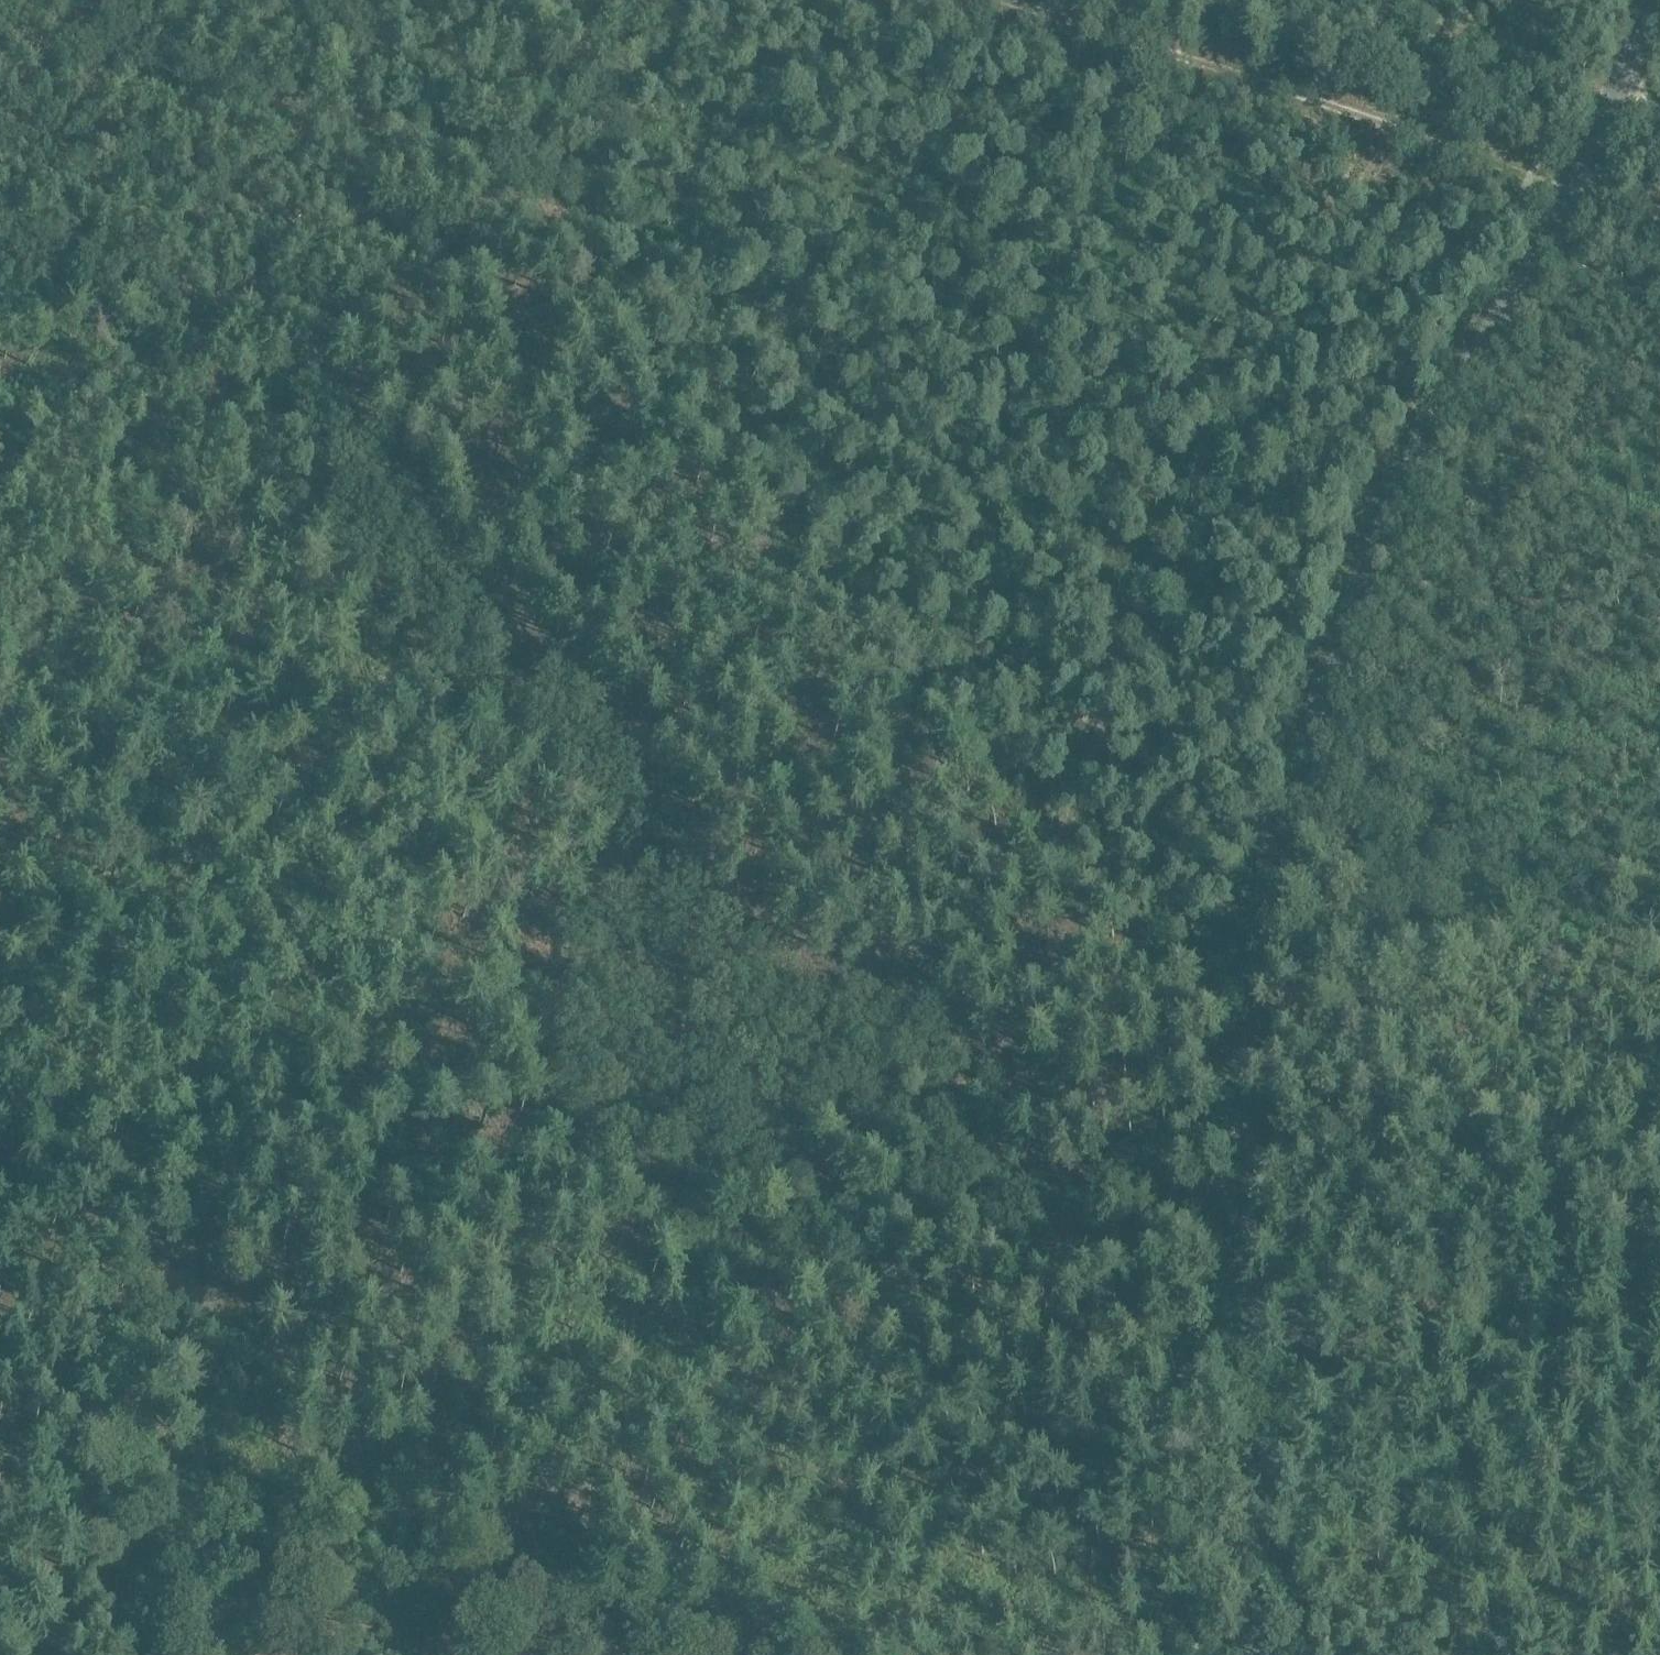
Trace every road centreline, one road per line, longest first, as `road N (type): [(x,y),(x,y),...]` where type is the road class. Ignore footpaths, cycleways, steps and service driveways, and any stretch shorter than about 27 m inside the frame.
road 1 (tertiary): [(1254,1654),(1234,1084),(1263,903),(1322,694),(1395,503),(1573,196),(1653,0)]
road 2 (track): [(0,536),(416,0)]
road 3 (track): [(1531,178),(997,0)]
road 4 (track): [(1254,1618),(1470,1623),(1587,1654)]
road 5 (track): [(1659,208),(1618,207),(1531,178)]

